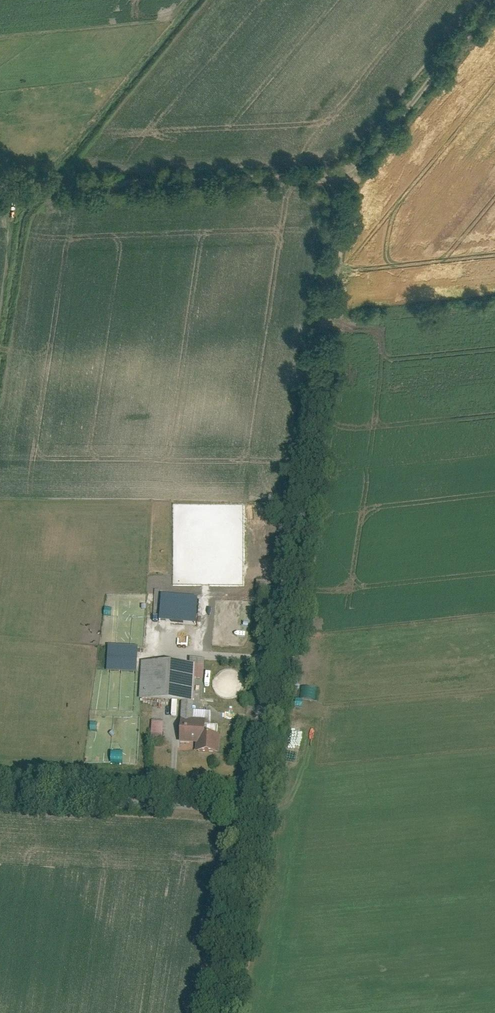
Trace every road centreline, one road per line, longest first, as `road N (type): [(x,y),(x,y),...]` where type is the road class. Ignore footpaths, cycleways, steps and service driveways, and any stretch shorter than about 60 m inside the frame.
road 1 (unclassified): [(250,810),(262,683),(357,178)]
road 2 (track): [(357,178),(0,191)]
road 3 (unclassified): [(0,800),(250,810)]
road 4 (track): [(357,178),(494,5)]
road 5 (unclassified): [(224,1012),(250,810)]

